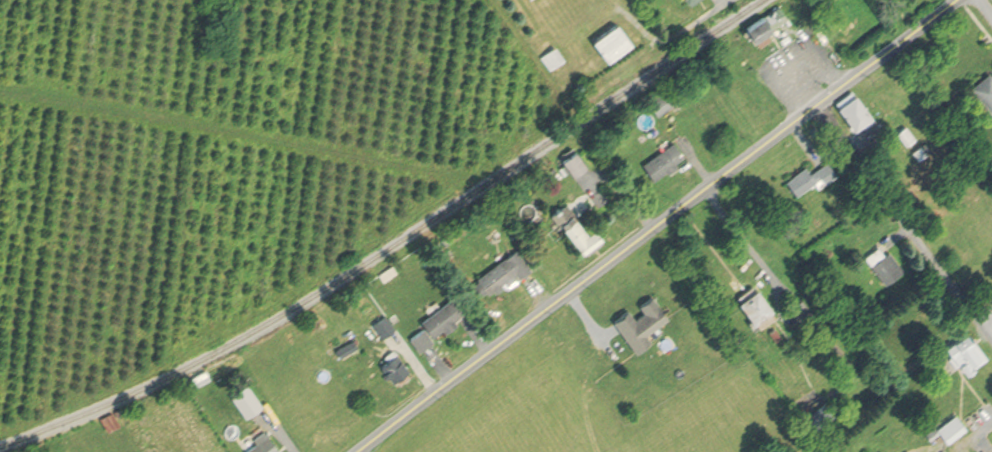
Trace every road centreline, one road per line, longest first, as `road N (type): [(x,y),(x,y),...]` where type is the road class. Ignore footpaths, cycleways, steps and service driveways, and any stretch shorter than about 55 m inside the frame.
road 1 (tertiary): [(356,451),(949,0)]
road 2 (residential): [(991,336),(813,102)]
road 3 (residential): [(615,0),(637,31),(668,40),(732,0)]

